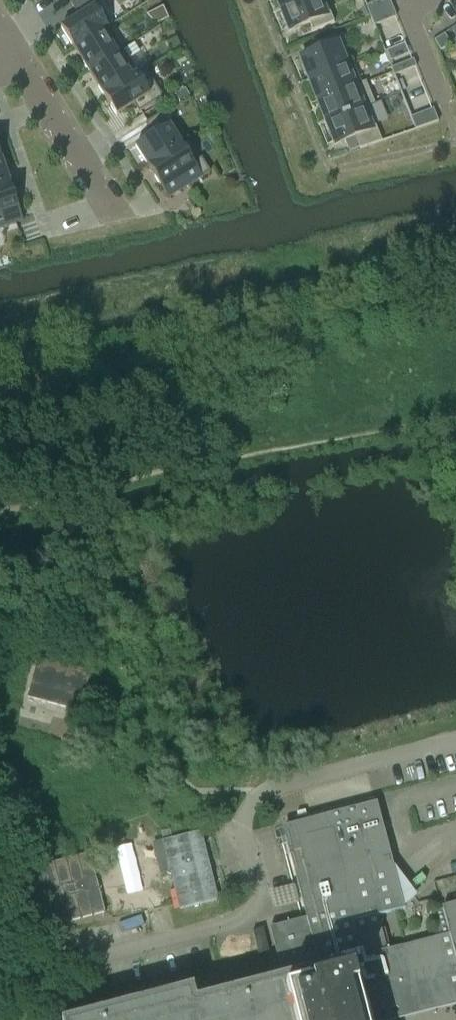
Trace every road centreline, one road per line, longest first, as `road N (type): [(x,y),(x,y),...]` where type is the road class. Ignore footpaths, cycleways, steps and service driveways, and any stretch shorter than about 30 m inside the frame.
road 1 (residential): [(20,61),(116,218)]

